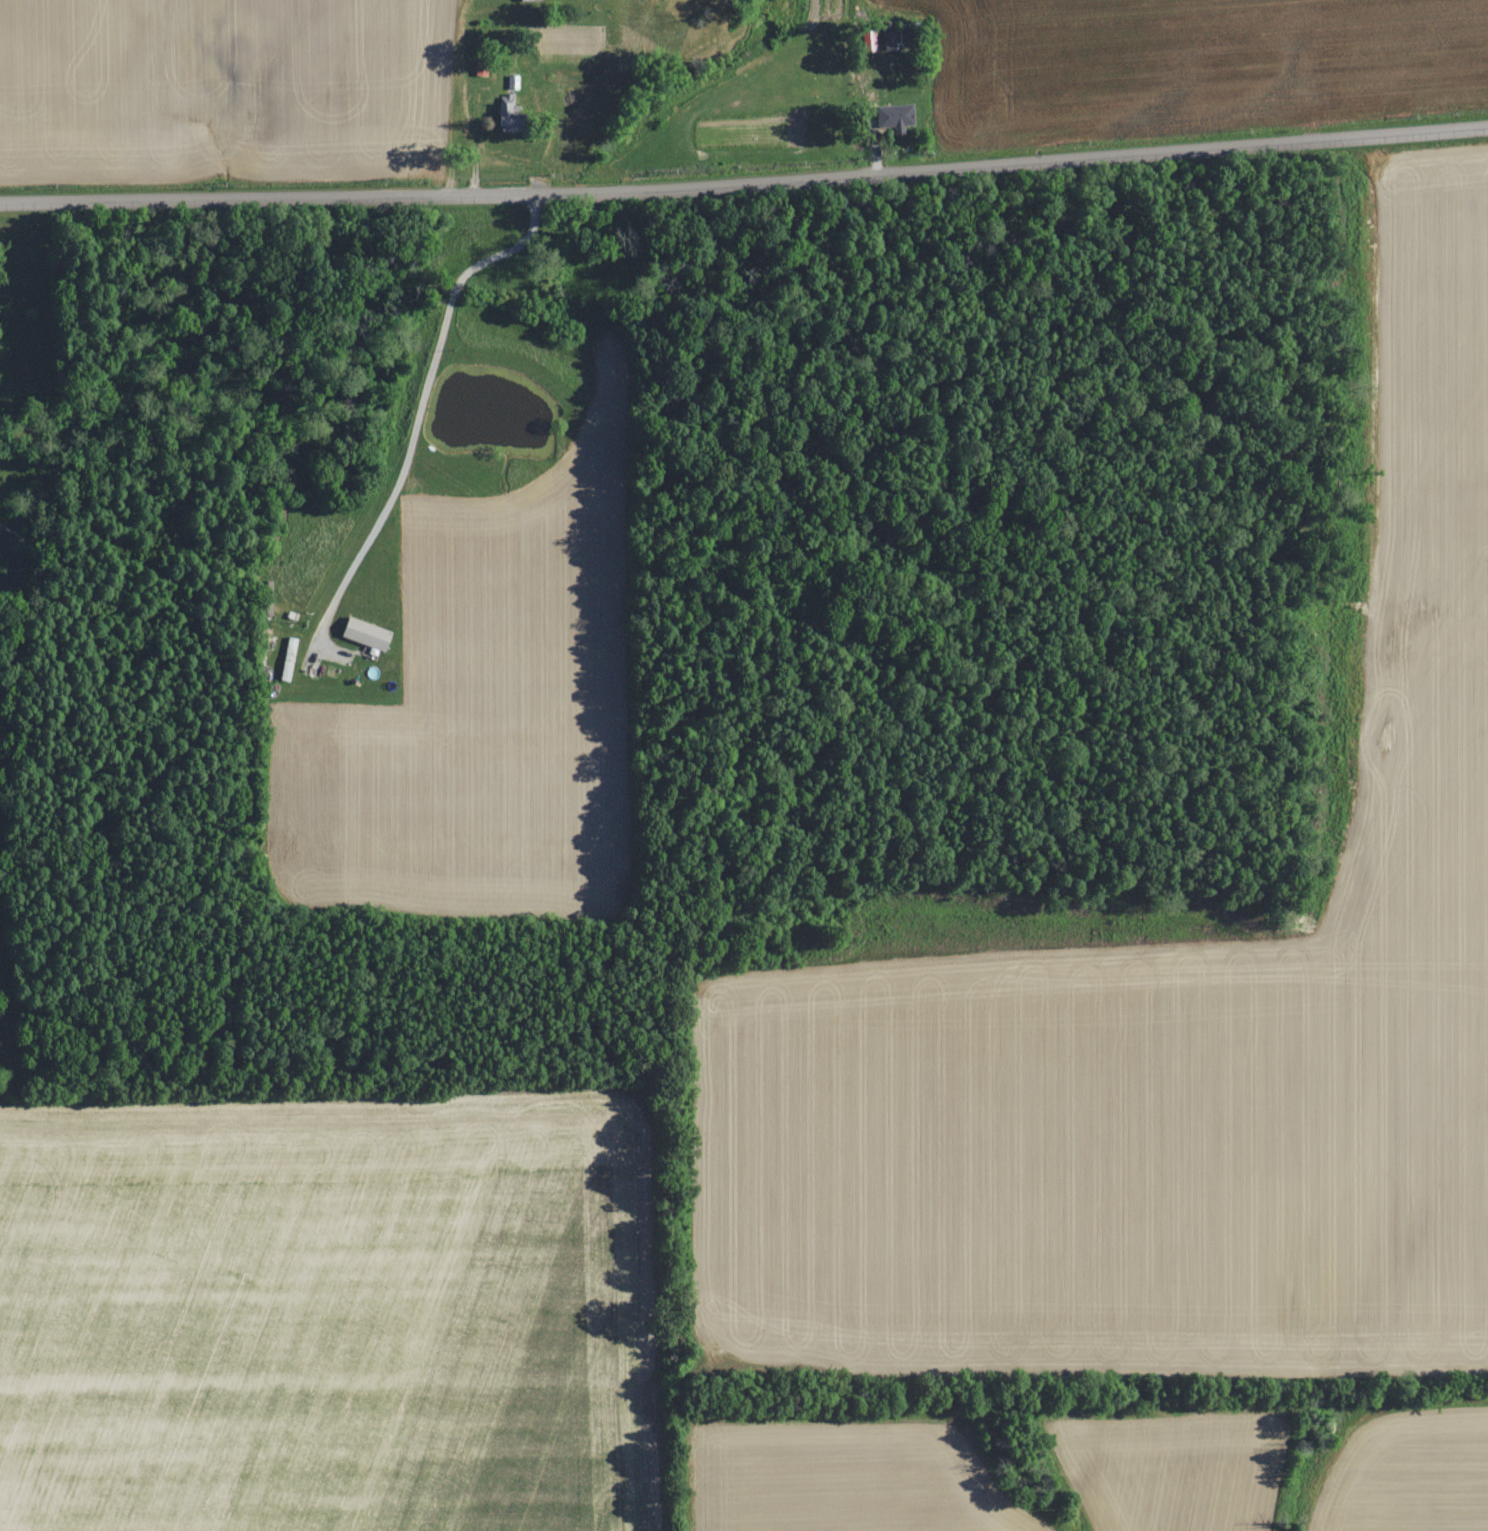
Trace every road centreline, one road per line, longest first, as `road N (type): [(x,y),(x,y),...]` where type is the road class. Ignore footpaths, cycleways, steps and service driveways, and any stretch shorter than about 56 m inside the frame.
road 1 (residential): [(1487,127),(866,180),(664,187)]
road 2 (residential): [(0,204),(664,187)]

